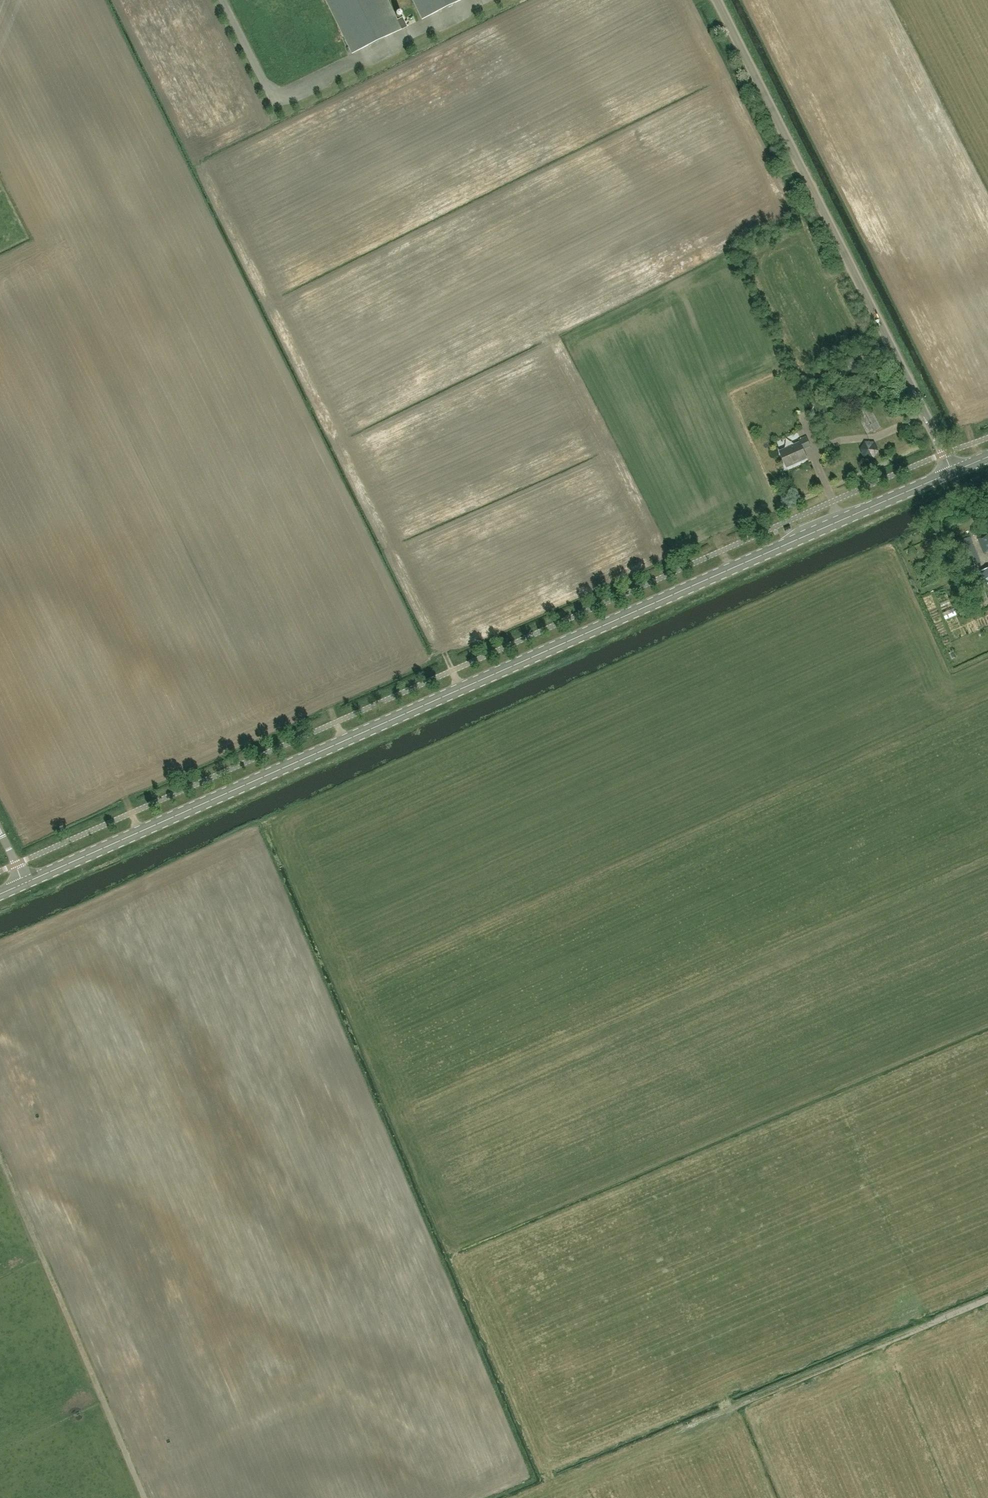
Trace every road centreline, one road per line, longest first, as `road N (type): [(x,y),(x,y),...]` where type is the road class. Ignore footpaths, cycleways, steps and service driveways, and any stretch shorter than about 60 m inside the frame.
road 1 (secondary): [(25,883),(953,472)]
road 2 (unclassified): [(953,472),(716,0)]

